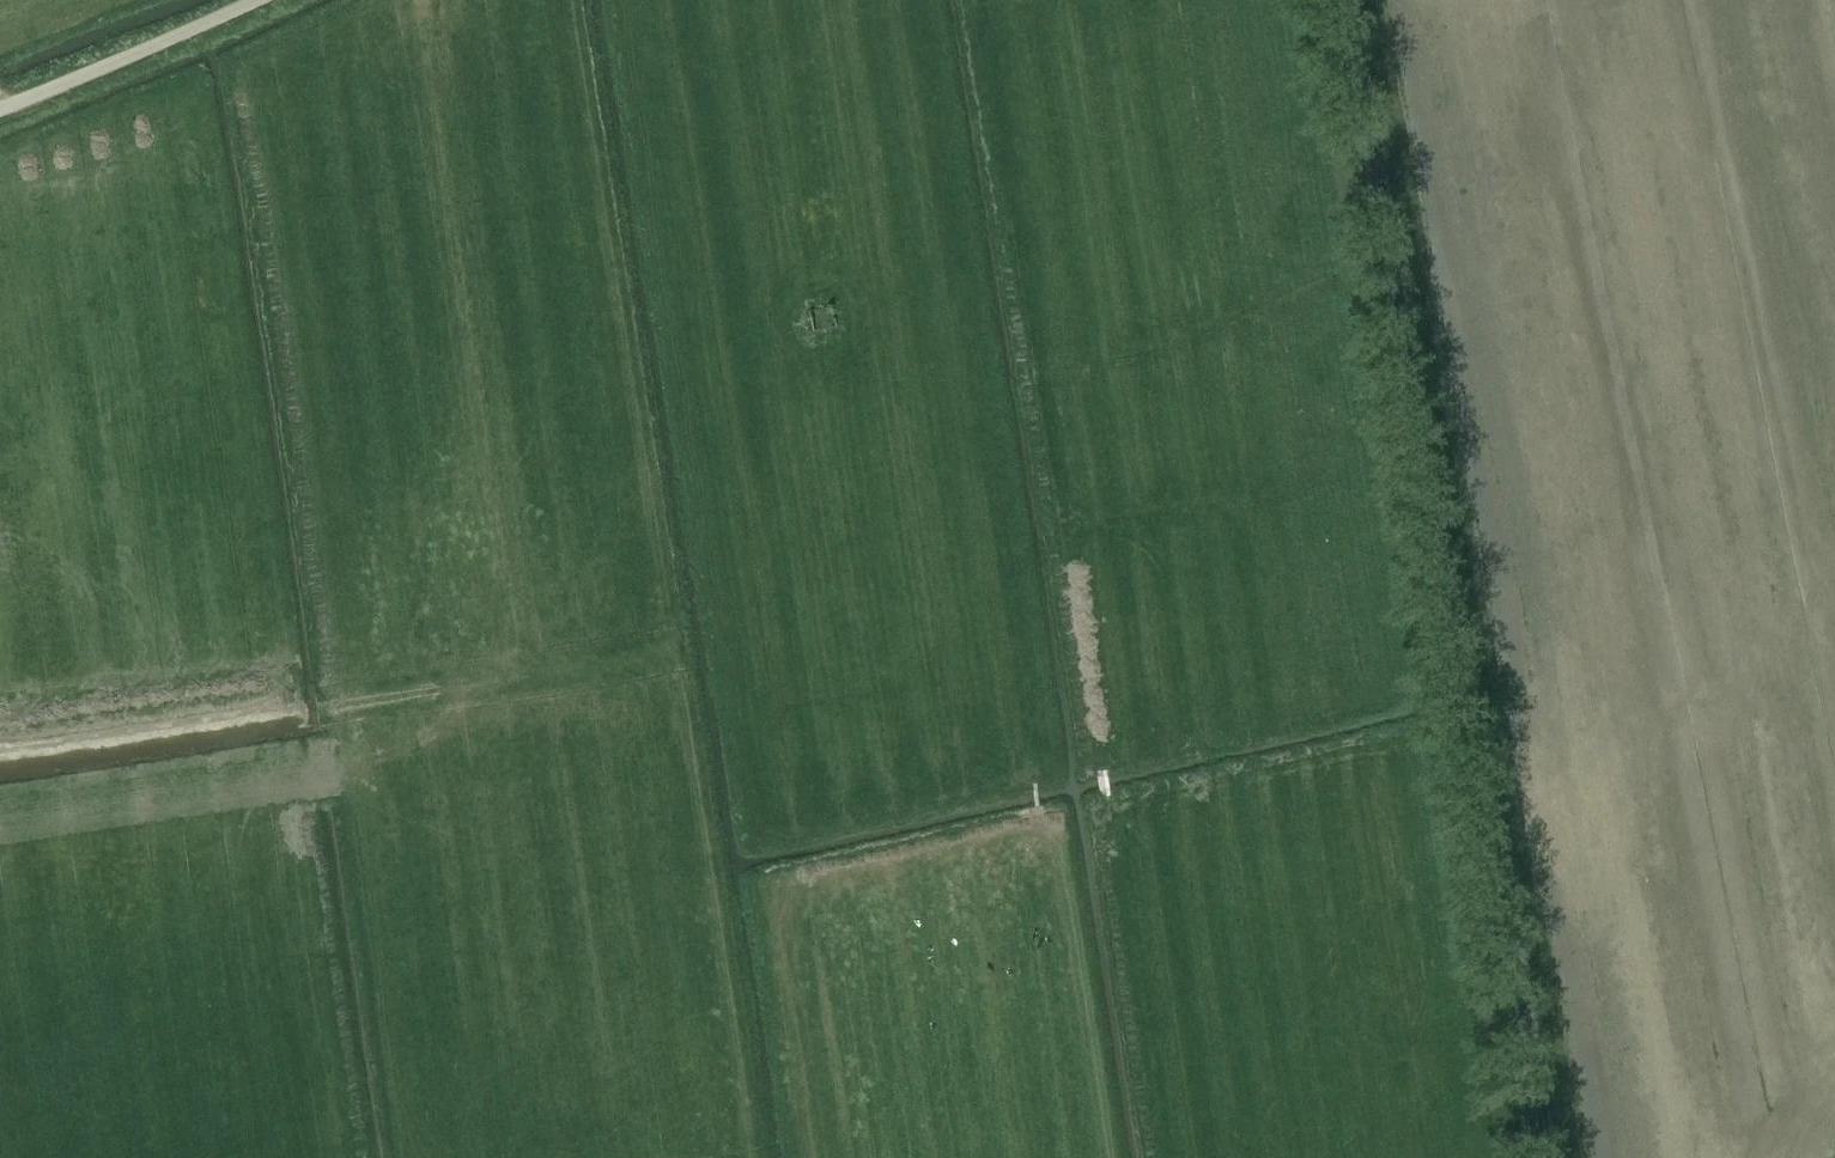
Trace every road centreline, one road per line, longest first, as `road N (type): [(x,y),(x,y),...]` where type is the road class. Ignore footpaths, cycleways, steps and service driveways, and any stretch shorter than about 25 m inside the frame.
road 1 (unclassified): [(1545,1157),(1342,0)]
road 2 (unclassified): [(0,137),(322,0)]

